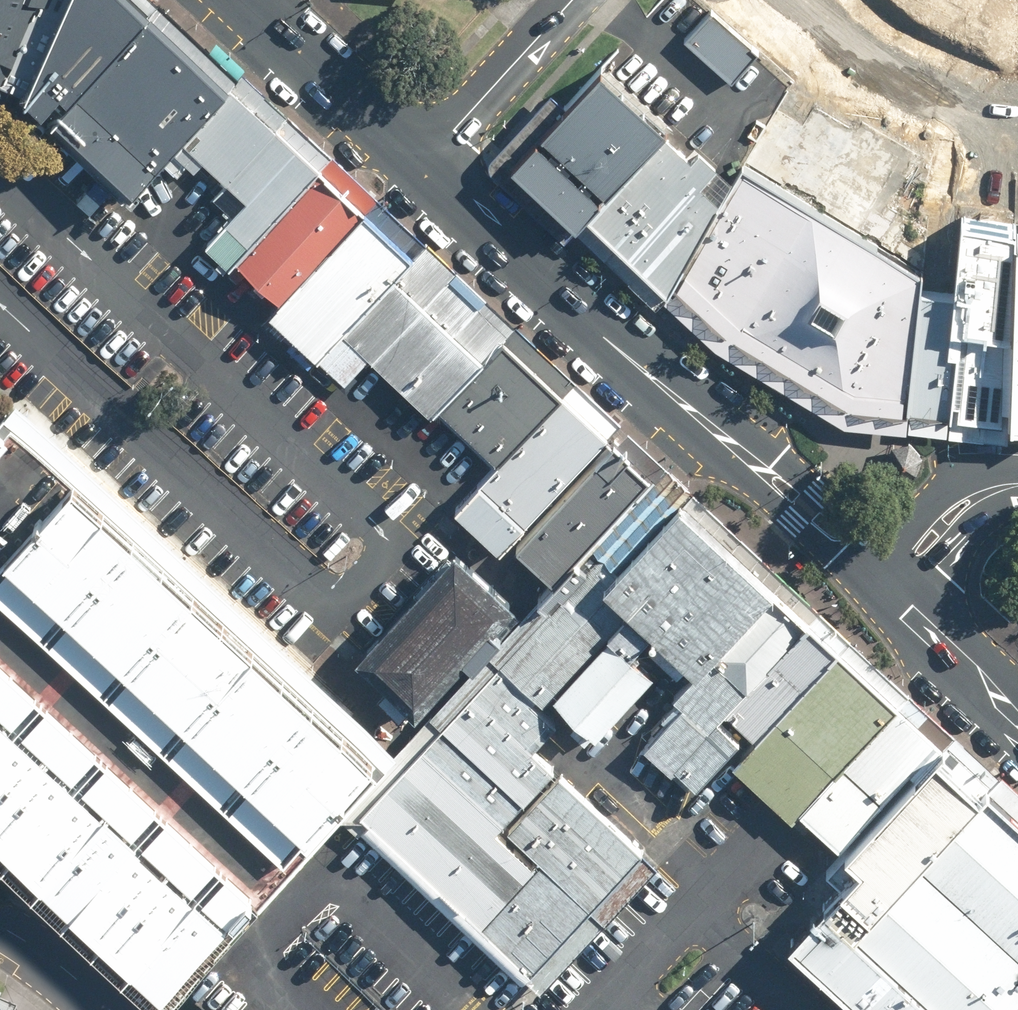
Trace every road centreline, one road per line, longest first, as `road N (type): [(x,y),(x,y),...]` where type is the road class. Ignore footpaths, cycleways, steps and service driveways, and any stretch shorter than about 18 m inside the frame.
road 1 (primary): [(419,167),(707,430)]
road 2 (primary): [(237,0),(419,167)]
road 3 (residential): [(419,167),(571,0)]
road 4 (primary): [(707,430),(764,452),(824,490),(886,553)]
road 5 (primary): [(858,580),(746,480),(707,430)]
road 6 (residential): [(886,553),(950,492),(1017,483)]
road 7 (residential): [(1017,487),(980,509),(909,588)]
road 8 (tertiary): [(0,926),(109,1009)]
road 9 (primary): [(922,624),(1017,717)]

